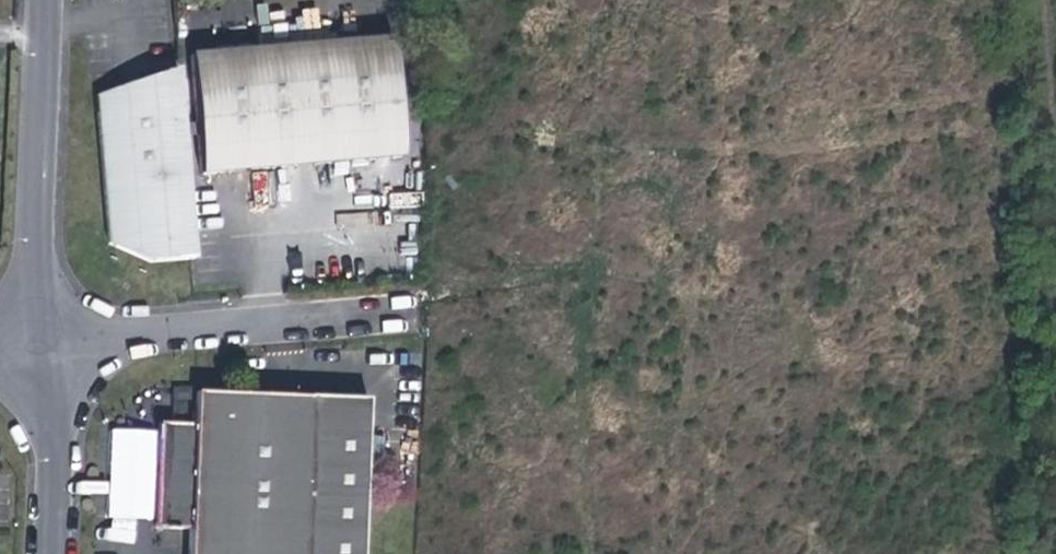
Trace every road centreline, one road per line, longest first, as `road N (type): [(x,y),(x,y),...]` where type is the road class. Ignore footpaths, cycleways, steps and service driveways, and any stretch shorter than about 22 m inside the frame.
road 1 (track): [(805,0),(854,553)]
road 2 (track): [(419,313),(517,315),(515,223),(490,172),(493,36),(514,13),(604,0)]
road 3 (unclassified): [(419,313),(42,338)]
road 4 (unclassified): [(42,338),(39,0)]
road 5 (unclassified): [(44,553),(42,338)]
road 6 (track): [(471,553),(473,492),(526,435)]

